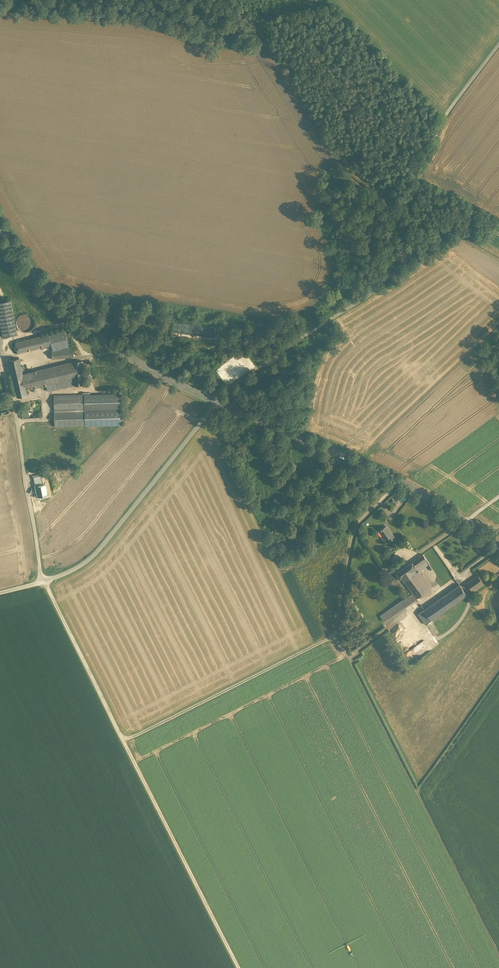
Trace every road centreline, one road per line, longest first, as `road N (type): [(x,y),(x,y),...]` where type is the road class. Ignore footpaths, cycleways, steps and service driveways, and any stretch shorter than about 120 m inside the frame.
road 1 (track): [(238,967),(124,742),(337,634)]
road 2 (unclassified): [(498,44),(445,115),(378,287),(213,400)]
road 3 (track): [(337,634),(498,955)]
road 4 (secondary): [(213,400),(403,483),(466,520)]
road 5 (secondary): [(5,230),(72,314),(165,378),(213,400)]
road 6 (unclassified): [(213,400),(93,557),(45,583)]
road 7 (unclassified): [(0,347),(45,583)]
road 8 (track): [(348,654),(409,613),(429,639),(453,628),(469,603),(460,578)]
road 9 (track): [(124,742),(45,583)]
road 10 (track): [(337,634),(359,521),(403,483)]

